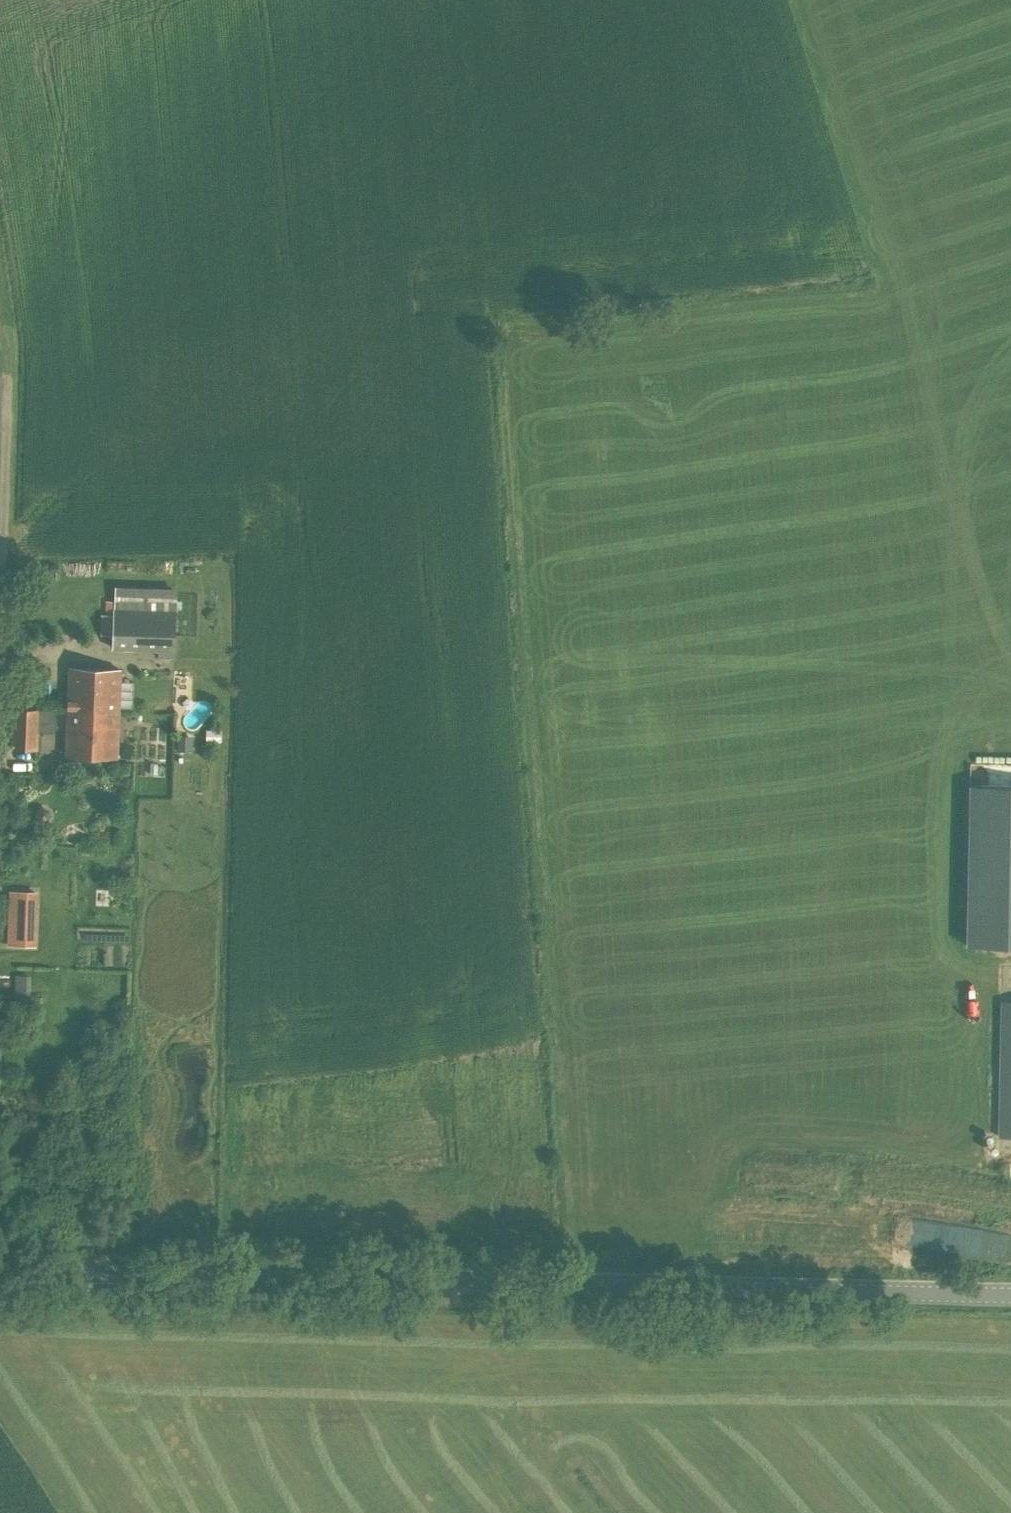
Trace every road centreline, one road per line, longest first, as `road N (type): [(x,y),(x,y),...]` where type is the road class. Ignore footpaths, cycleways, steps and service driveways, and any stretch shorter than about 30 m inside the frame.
road 1 (secondary): [(0,1276),(1010,1294)]

